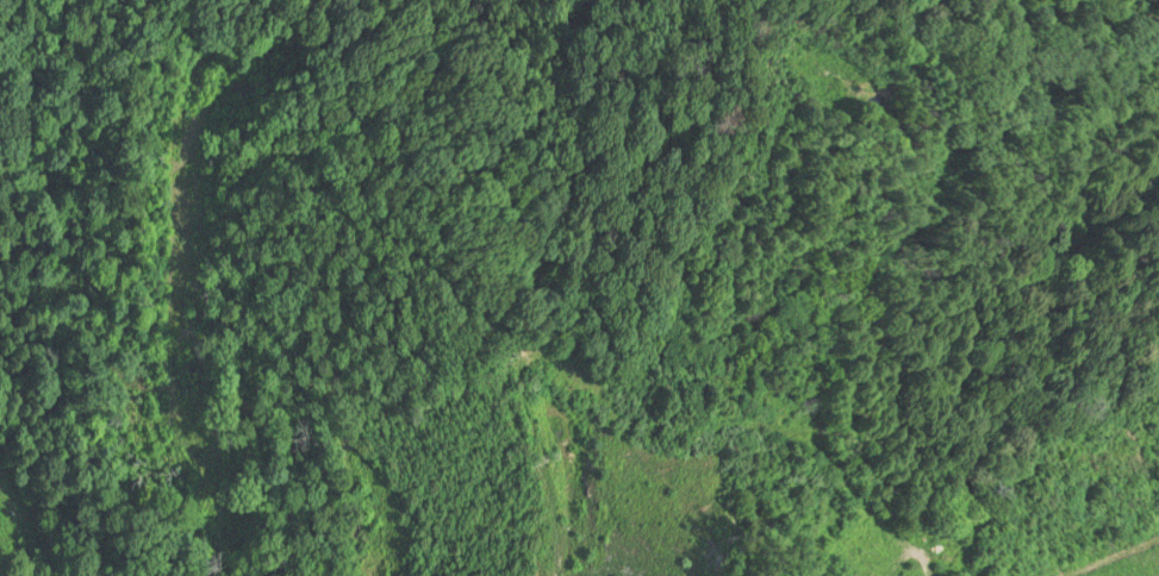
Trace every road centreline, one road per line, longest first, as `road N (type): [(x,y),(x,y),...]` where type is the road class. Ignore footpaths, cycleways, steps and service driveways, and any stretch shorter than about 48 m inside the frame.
road 1 (residential): [(46,0),(137,296),(183,575)]

